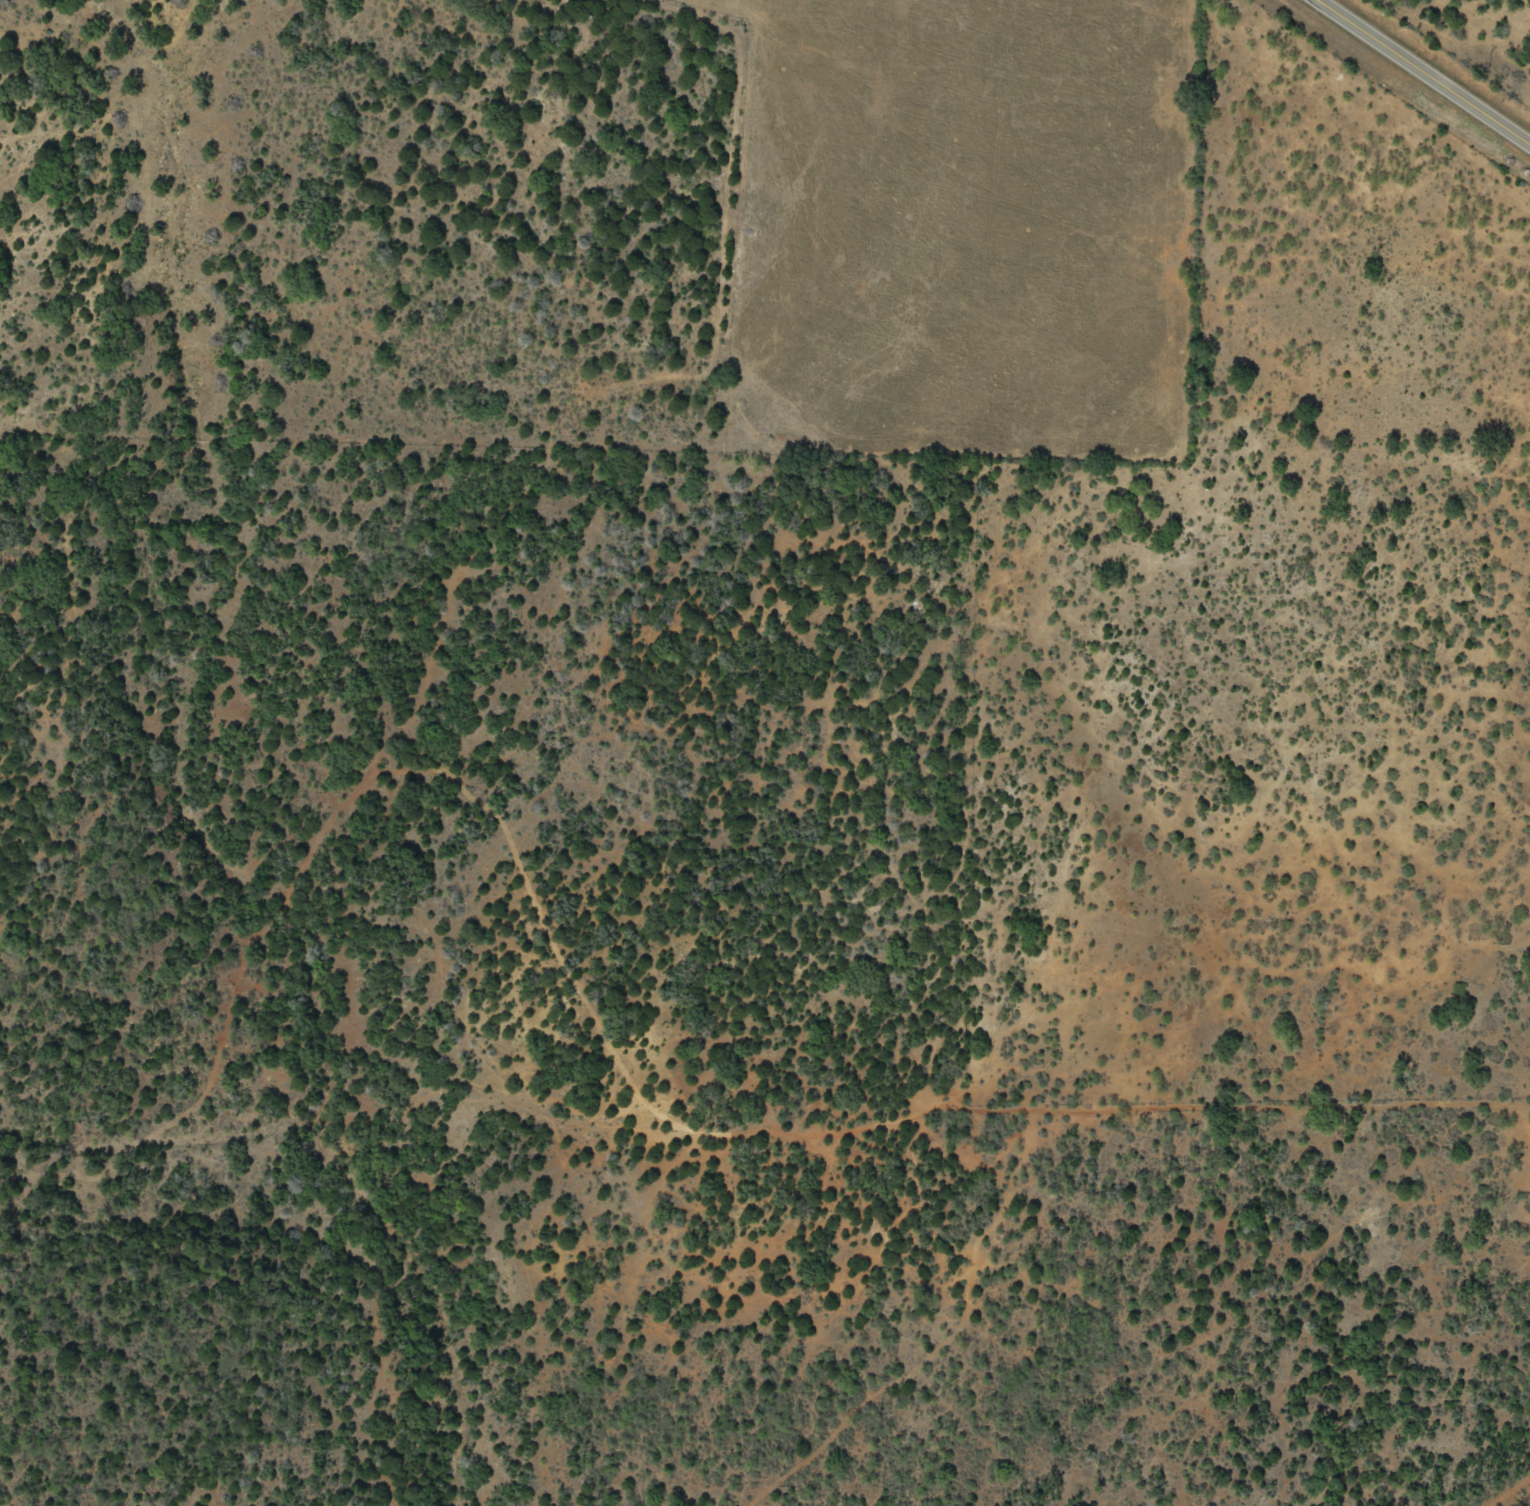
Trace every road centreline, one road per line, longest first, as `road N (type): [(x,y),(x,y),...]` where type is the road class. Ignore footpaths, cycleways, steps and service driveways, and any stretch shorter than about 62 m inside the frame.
road 1 (primary): [(1529,146),(1315,0)]

